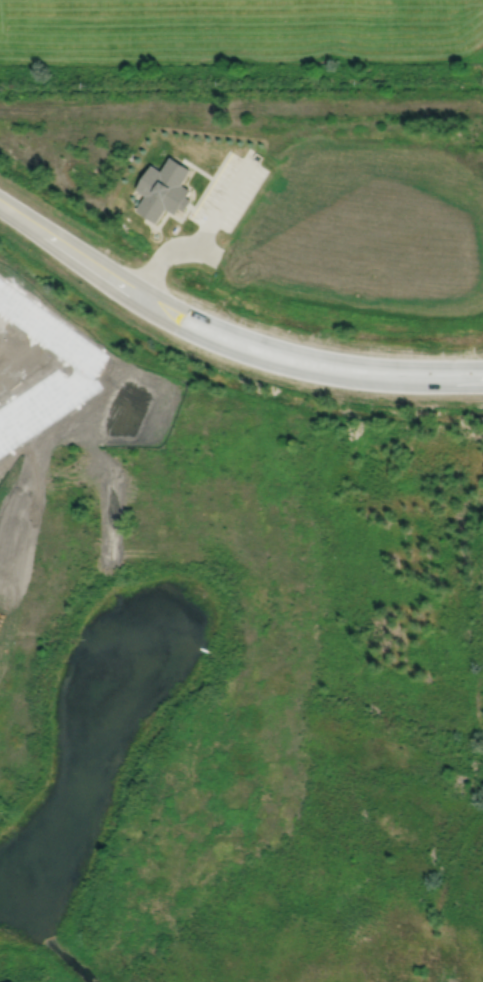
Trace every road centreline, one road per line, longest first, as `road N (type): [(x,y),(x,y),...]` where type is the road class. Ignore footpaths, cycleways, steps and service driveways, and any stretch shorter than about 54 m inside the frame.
road 1 (tertiary): [(29,223),(120,297),(234,354),(355,383),(482,388)]
road 2 (tertiary): [(482,367),(369,363),(271,345),(216,325),(29,223)]

